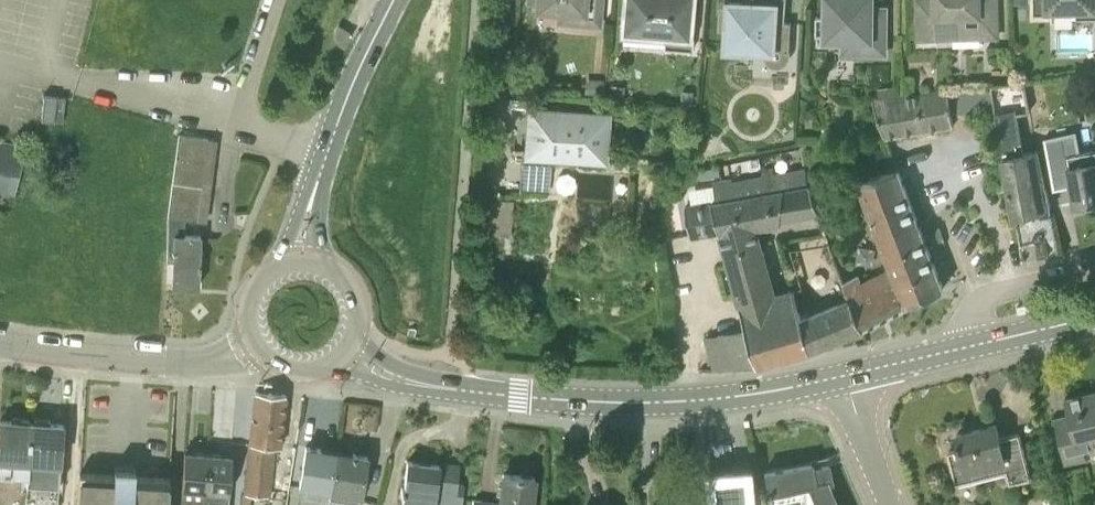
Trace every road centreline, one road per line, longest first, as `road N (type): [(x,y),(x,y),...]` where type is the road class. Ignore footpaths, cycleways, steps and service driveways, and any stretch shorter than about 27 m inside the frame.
road 1 (secondary): [(351,337),(381,362),(430,381),(600,403),(733,397),(846,375)]
road 2 (tertiary): [(253,340),(197,361),(0,340)]
road 3 (secondary): [(846,375),(1094,316)]
road 4 (unclassified): [(325,159),(261,133),(248,119),(253,54),(272,0)]
road 5 (secondary): [(325,159),(392,0)]
road 6 (tertiary): [(890,504),(846,375)]
road 7 (secondary): [(253,340),(278,364),(303,369),(329,361),(351,337)]

